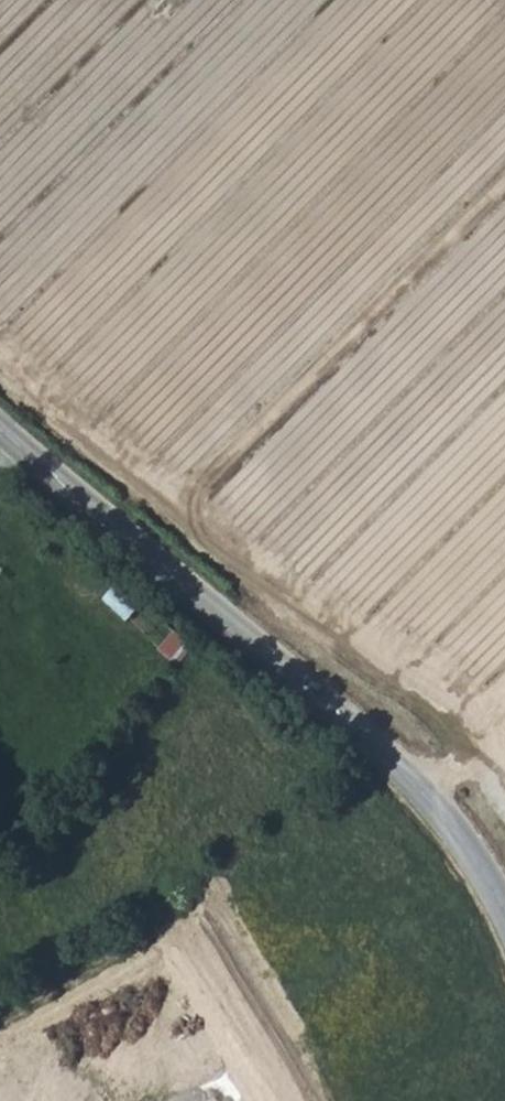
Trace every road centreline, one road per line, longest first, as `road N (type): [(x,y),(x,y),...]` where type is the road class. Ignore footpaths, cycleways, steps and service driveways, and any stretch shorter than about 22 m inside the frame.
road 1 (tertiary): [(0,433),(387,759),(478,867),(504,921)]

